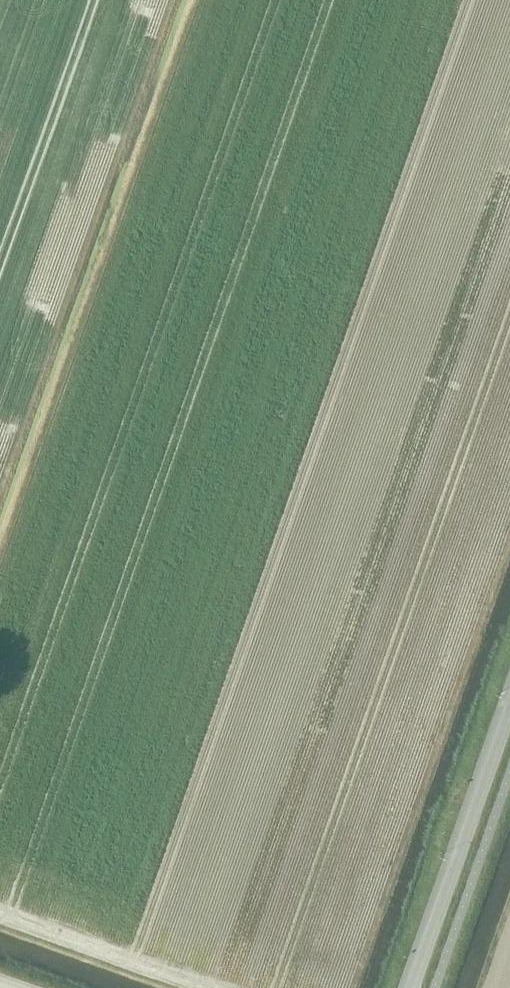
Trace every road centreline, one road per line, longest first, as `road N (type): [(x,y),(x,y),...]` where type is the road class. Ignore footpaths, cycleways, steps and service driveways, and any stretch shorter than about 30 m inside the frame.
road 1 (tertiary): [(410,987),(509,701)]

